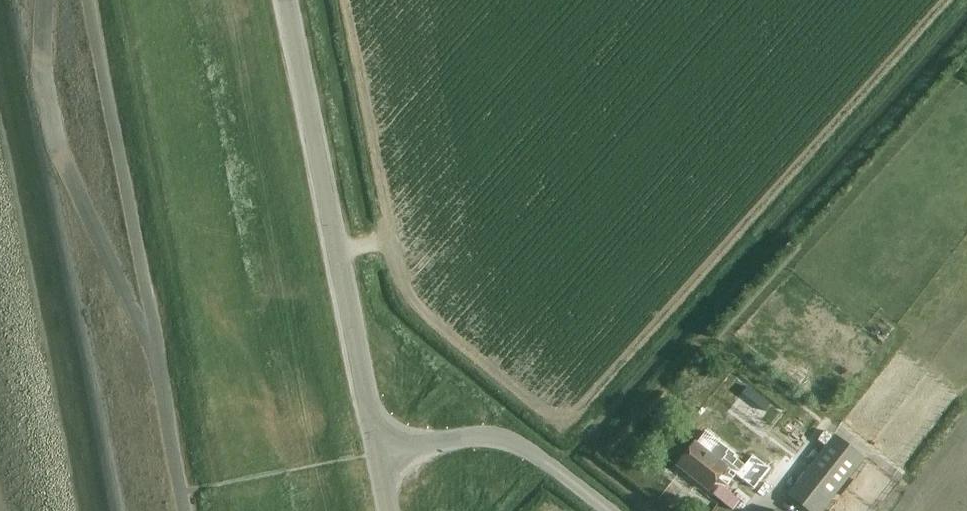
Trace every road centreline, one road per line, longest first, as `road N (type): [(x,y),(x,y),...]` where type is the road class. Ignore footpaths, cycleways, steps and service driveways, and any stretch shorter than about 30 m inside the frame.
road 1 (residential): [(380,453),(287,0)]
road 2 (unclassified): [(34,0),(62,167),(158,355)]
road 3 (unclassified): [(88,0),(158,355)]
road 4 (unclassified): [(608,510),(530,450),(485,433),(380,453)]
road 5 (unclassified): [(186,510),(158,355)]

